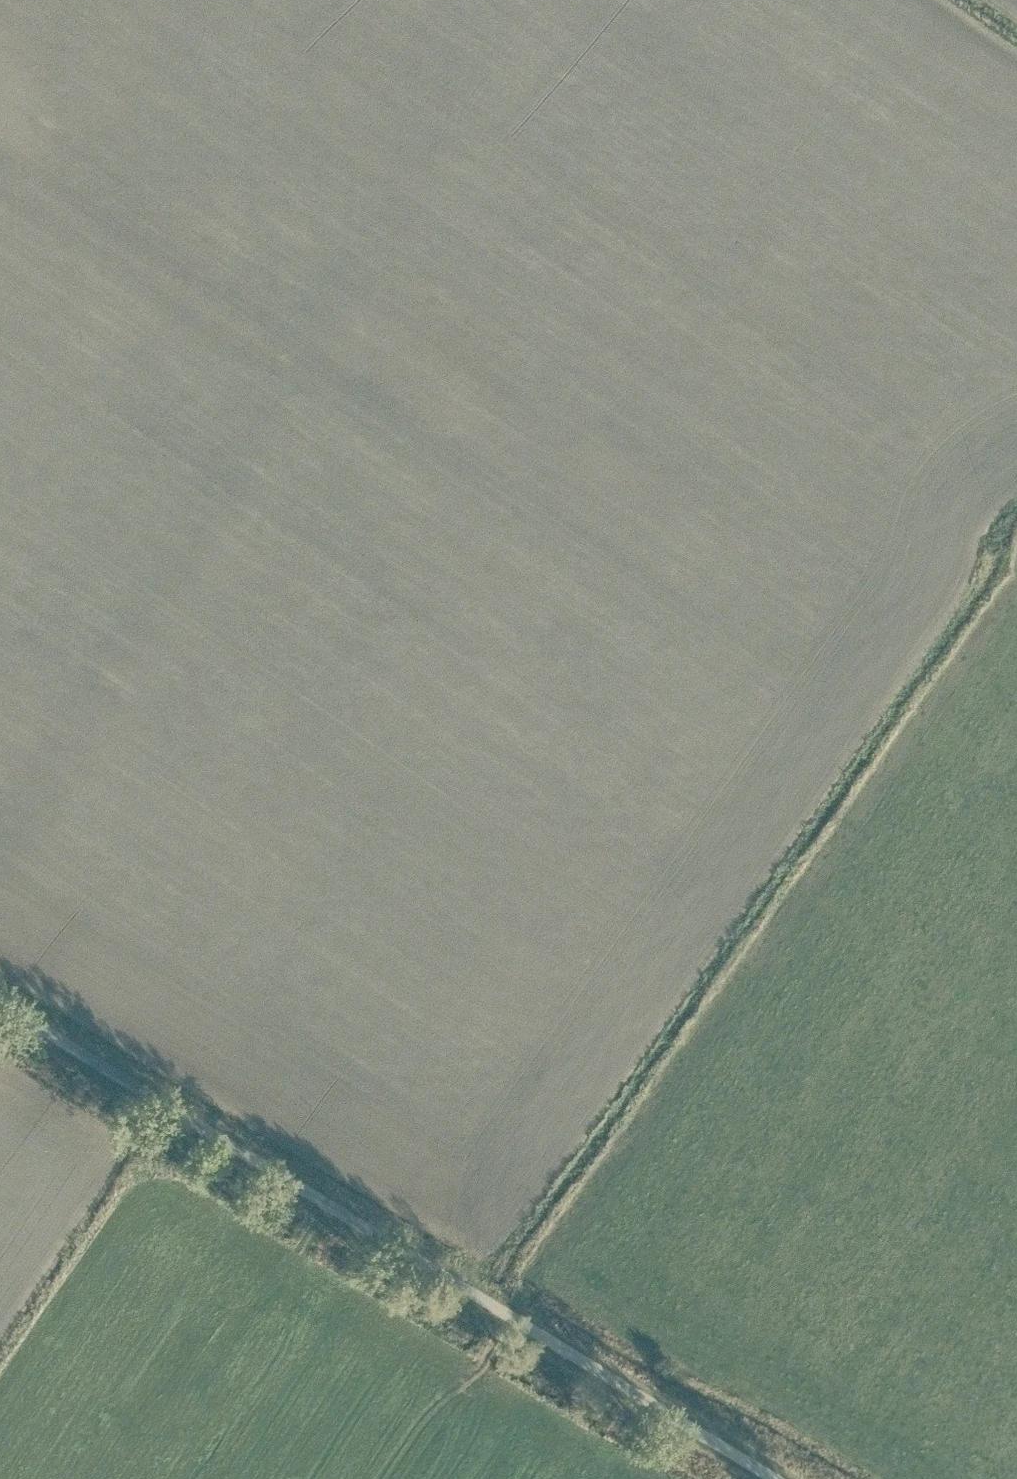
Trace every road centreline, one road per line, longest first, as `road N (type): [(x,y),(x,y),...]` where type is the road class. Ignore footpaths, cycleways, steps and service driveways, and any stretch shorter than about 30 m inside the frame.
road 1 (unclassified): [(0,1002),(777,1478)]

